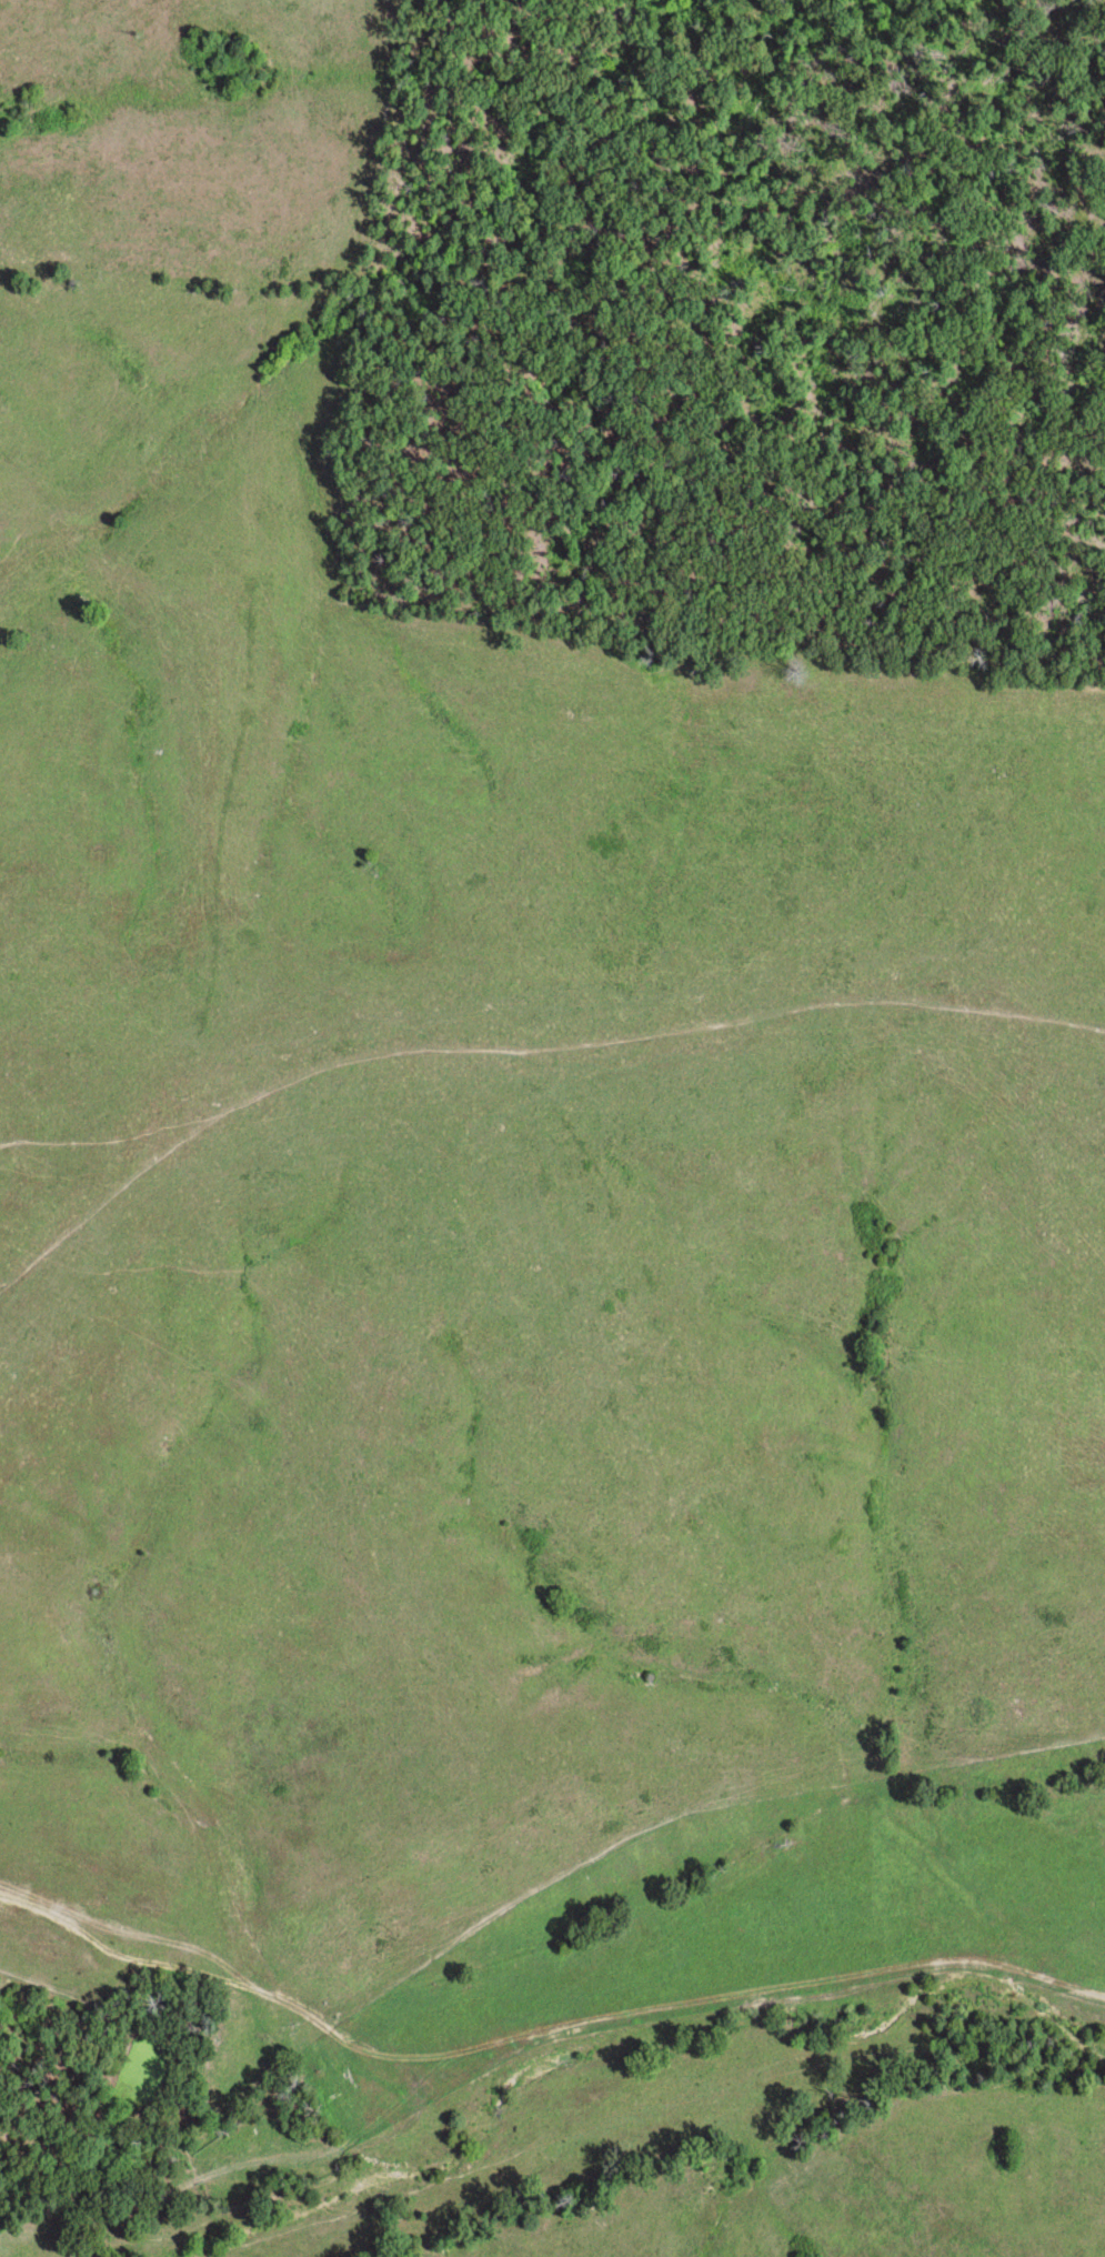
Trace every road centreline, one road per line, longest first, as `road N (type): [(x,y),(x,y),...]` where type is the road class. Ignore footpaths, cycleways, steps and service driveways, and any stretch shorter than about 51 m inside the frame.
road 1 (residential): [(382,2039),(142,1949),(0,1915)]

